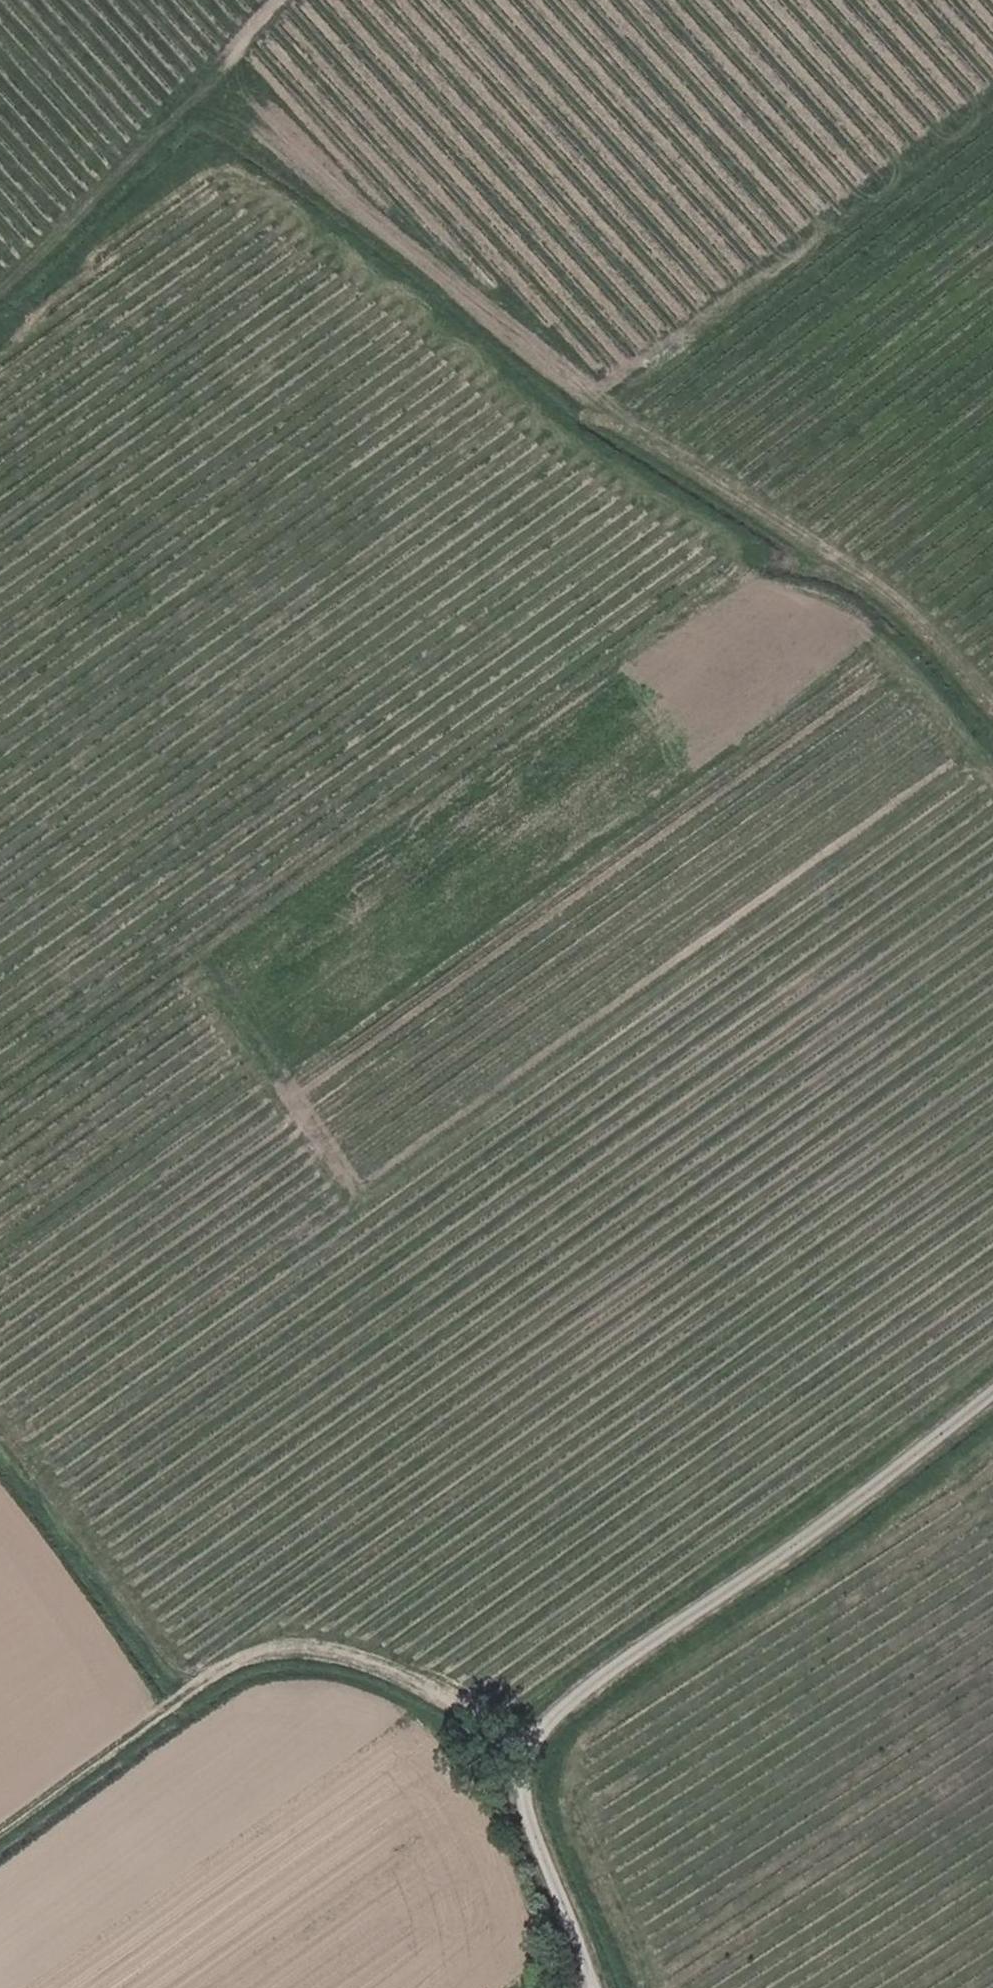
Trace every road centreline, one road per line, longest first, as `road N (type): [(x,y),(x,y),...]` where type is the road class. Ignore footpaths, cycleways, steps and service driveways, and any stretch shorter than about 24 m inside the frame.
road 1 (unclassified): [(599,1987),(526,1795),(528,1741),(565,1704),(992,1399)]
road 2 (track): [(528,1741),(408,1677),(342,1654),(287,1652),(230,1669)]

